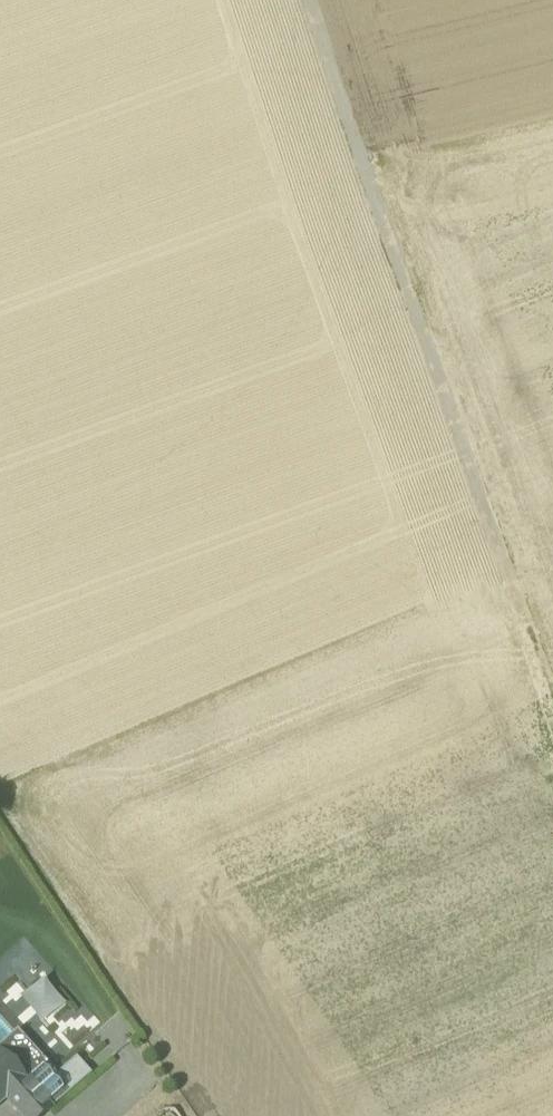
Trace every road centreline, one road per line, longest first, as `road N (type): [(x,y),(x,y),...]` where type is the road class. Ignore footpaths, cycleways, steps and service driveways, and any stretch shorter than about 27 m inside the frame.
road 1 (track): [(552,692),(308,0)]

